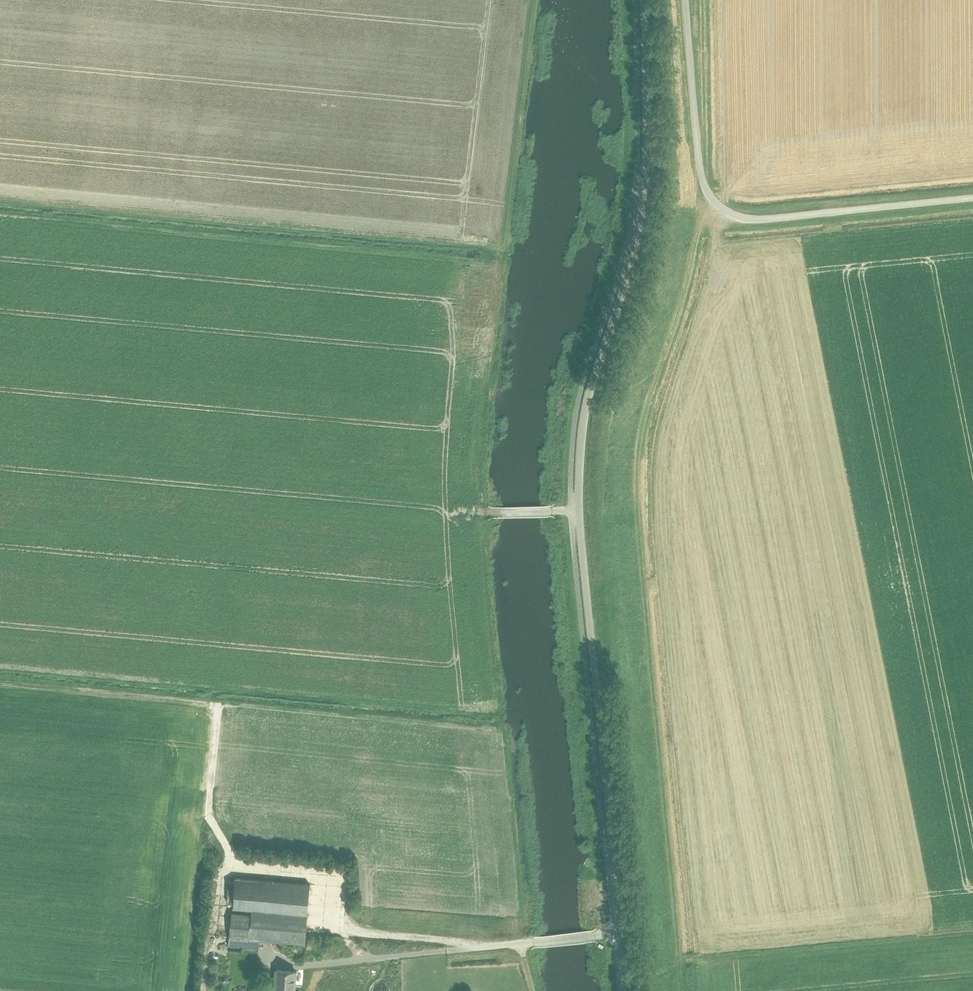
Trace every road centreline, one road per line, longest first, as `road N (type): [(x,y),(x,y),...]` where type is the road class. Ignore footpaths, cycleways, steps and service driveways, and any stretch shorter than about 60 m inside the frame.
road 1 (unclassified): [(625,990),(579,484),(590,391),(642,200),(644,0)]
road 2 (unclassified): [(972,198),(758,220),(723,211),(701,171),(685,0)]

